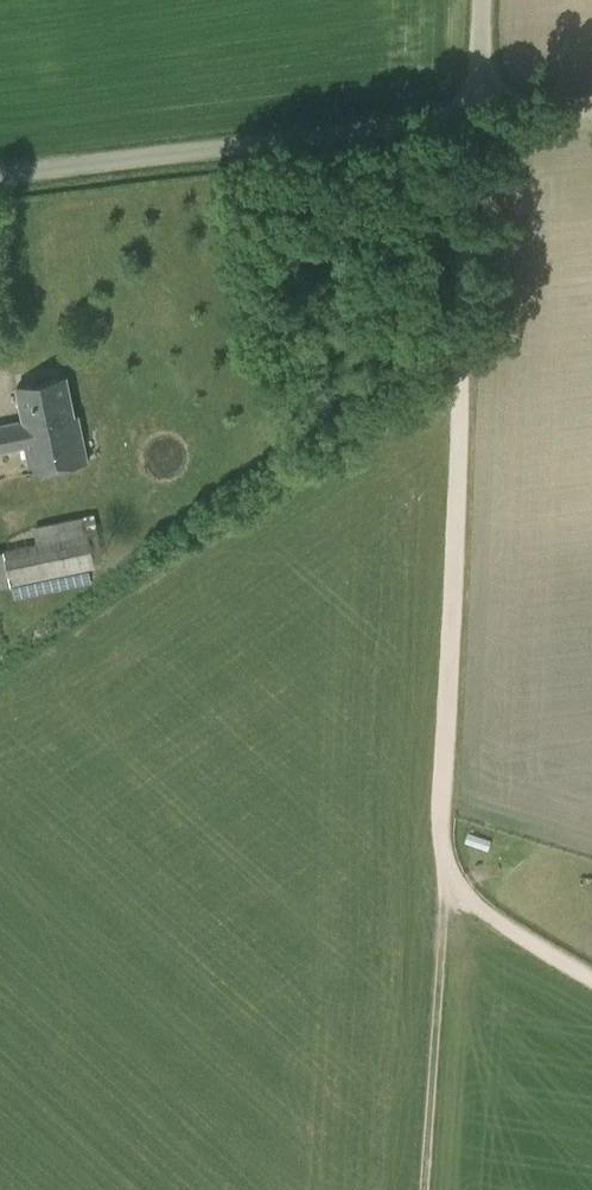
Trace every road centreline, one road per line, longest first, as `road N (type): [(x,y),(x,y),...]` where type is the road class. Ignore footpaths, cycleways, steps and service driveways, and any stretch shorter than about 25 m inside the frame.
road 1 (track): [(468,117),(442,877),(591,975)]
road 2 (unclassified): [(0,175),(481,114)]
road 3 (track): [(442,877),(427,1189)]

